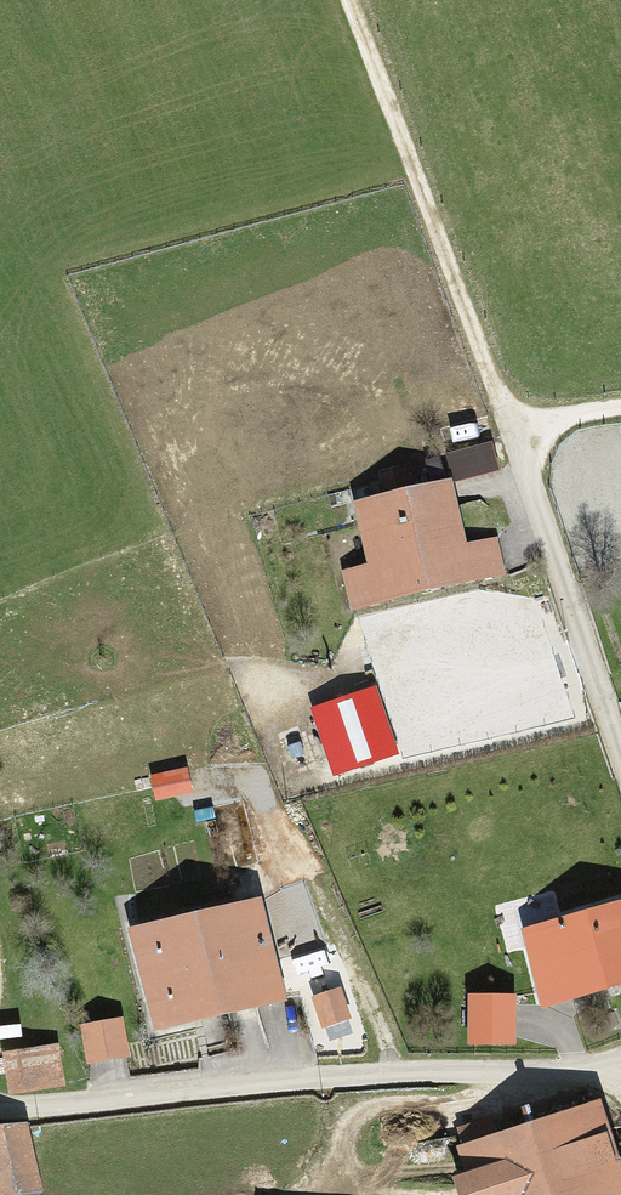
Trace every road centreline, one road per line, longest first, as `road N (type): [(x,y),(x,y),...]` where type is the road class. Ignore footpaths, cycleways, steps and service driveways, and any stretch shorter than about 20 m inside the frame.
road 1 (residential): [(605,1073),(421,1072),(0,1105)]
road 2 (track): [(349,0),(516,457)]
road 3 (residential): [(516,457),(620,765)]

